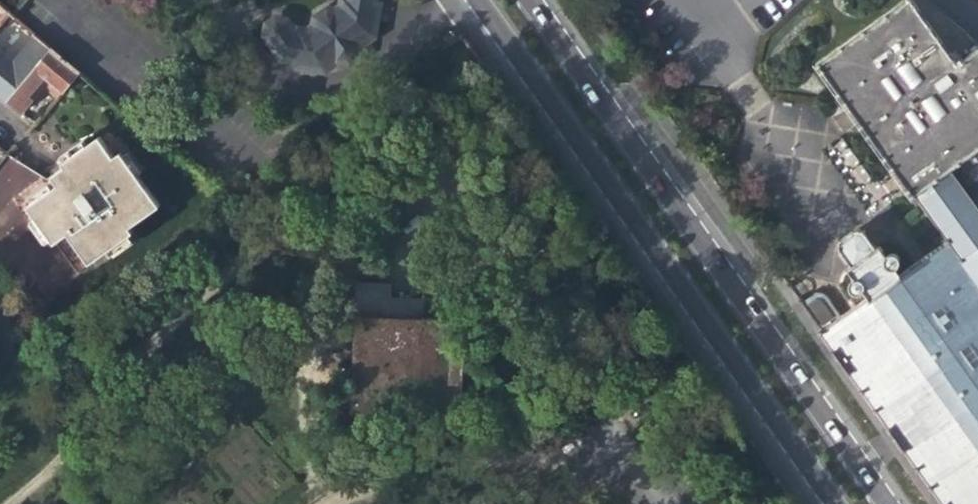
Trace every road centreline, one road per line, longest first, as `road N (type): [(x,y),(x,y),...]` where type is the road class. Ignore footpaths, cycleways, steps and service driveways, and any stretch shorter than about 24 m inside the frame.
road 1 (primary): [(884,503),(528,0)]
road 2 (primary): [(483,0),(837,503)]

